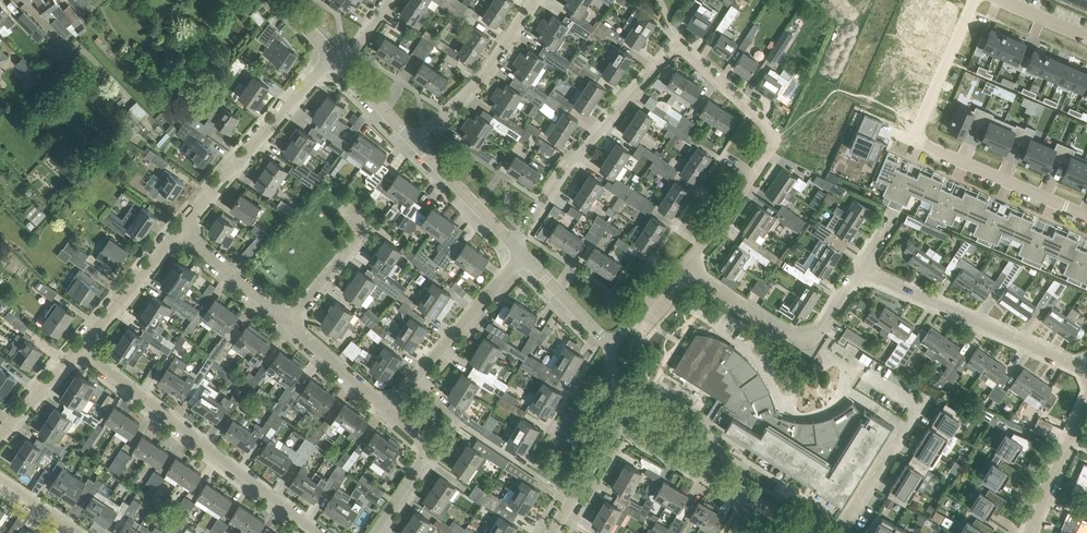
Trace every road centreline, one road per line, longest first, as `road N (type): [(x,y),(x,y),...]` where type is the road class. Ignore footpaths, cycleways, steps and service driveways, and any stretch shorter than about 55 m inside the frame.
road 1 (residential): [(517,248),(581,156),(675,50),(773,138)]
road 2 (residential): [(973,0),(921,137),(1086,215)]
road 3 (residential): [(318,532),(79,347)]
road 4 (residential): [(1086,369),(859,271)]
road 5 (residential): [(683,268),(806,345),(859,271)]
road 6 (residential): [(180,229),(332,55)]
road 7 (residential): [(388,411),(522,254)]
road 8 (residential): [(415,142),(477,82),(533,0)]
road 9 (residential): [(929,392),(842,532)]
road 10 (residential): [(683,268),(726,218),(773,138)]
road 11 (residential): [(617,426),(753,503)]
road 12 (residential): [(79,347),(180,229)]
road 13 (residential): [(374,532),(422,458),(418,436),(388,411)]
road 14 (residential): [(517,248),(415,142)]
road 15 (unclassified): [(287,322),(366,231),(352,209)]
road 16 (residential): [(287,322),(180,229)]
road 17 (residential): [(388,411),(287,322)]
road 18 (residential): [(579,490),(539,465),(583,390)]
road 19 (residential): [(611,345),(522,254)]

